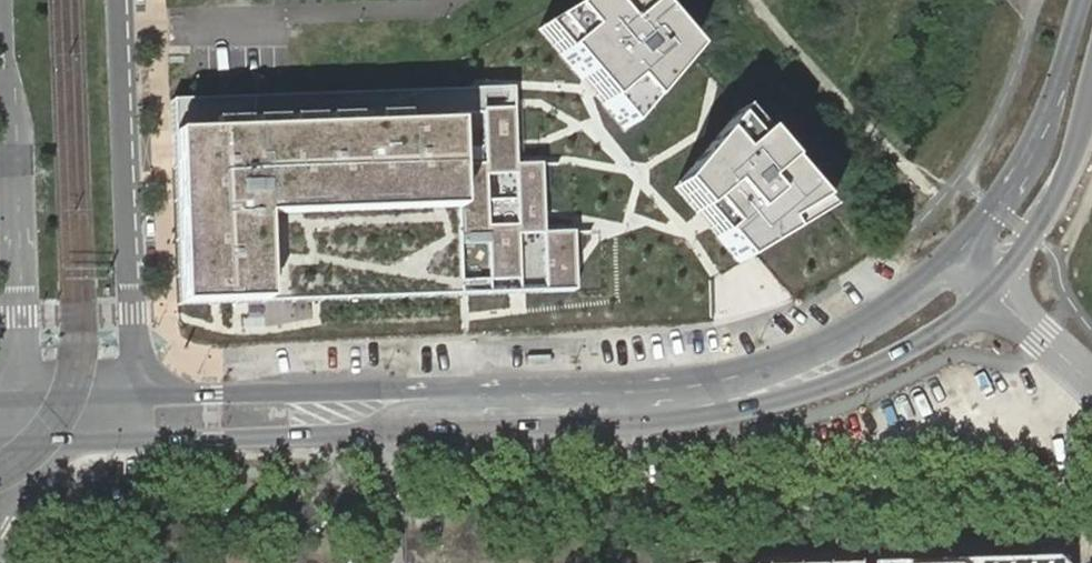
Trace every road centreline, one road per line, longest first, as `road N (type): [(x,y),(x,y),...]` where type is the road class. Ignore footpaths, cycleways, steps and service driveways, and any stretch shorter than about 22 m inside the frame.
road 1 (residential): [(4,0),(25,401)]
road 2 (residential): [(137,397),(120,0)]
road 3 (tertiary): [(648,404),(752,405),(827,384),(944,323),(992,288)]
road 4 (tertiary): [(958,253),(815,351),(648,404)]
road 5 (tertiary): [(98,439),(334,434),(387,411)]
road 6 (tertiary): [(1083,0),(1037,141),(996,211),(958,253)]
road 7 (tertiary): [(648,404),(387,411)]
road 8 (tertiary): [(387,411),(334,391),(137,397)]
road 9 (tertiary): [(992,288),(1060,194),(1091,110)]
road 10 (residential): [(387,411),(390,562)]
road 11 (residential): [(992,288),(1091,381)]

